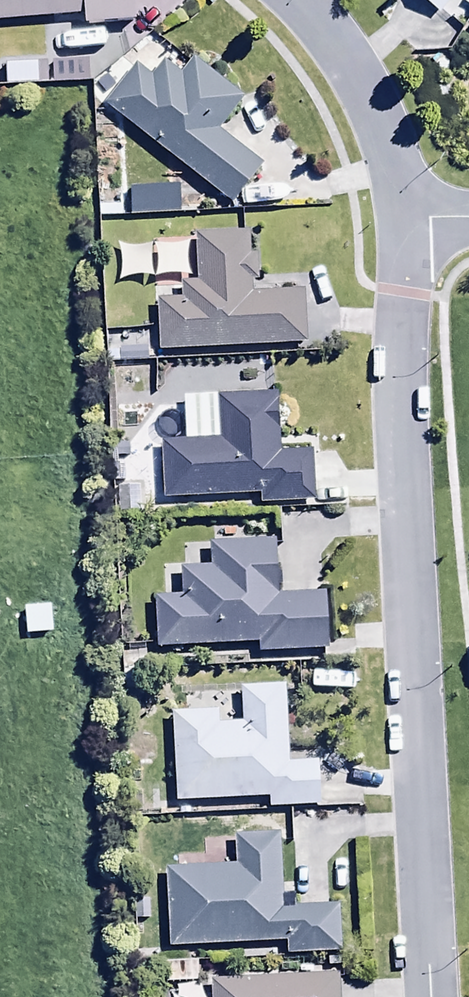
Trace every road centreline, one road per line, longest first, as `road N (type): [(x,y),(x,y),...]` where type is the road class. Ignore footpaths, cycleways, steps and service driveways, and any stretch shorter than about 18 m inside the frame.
road 1 (residential): [(405,217),(430,996)]
road 2 (residential): [(300,0),(329,29),(377,113),(405,217)]

